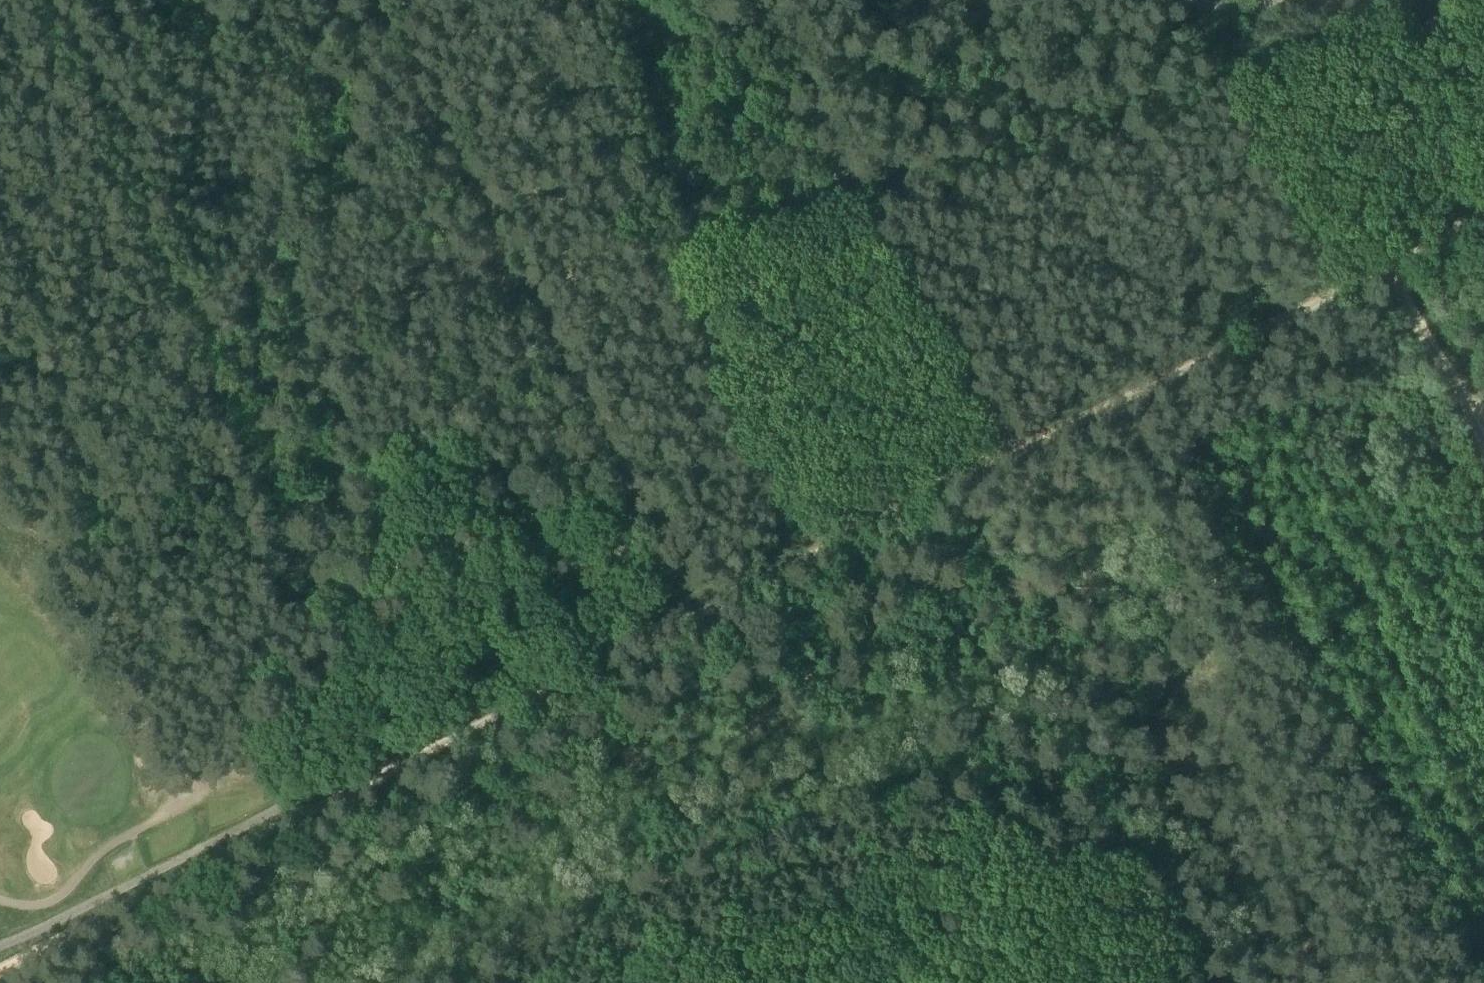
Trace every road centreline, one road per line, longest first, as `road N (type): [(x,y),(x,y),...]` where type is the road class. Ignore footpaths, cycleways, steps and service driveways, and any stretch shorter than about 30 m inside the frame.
road 1 (track): [(1483,225),(0,978)]
road 2 (track): [(1483,446),(1405,299)]

